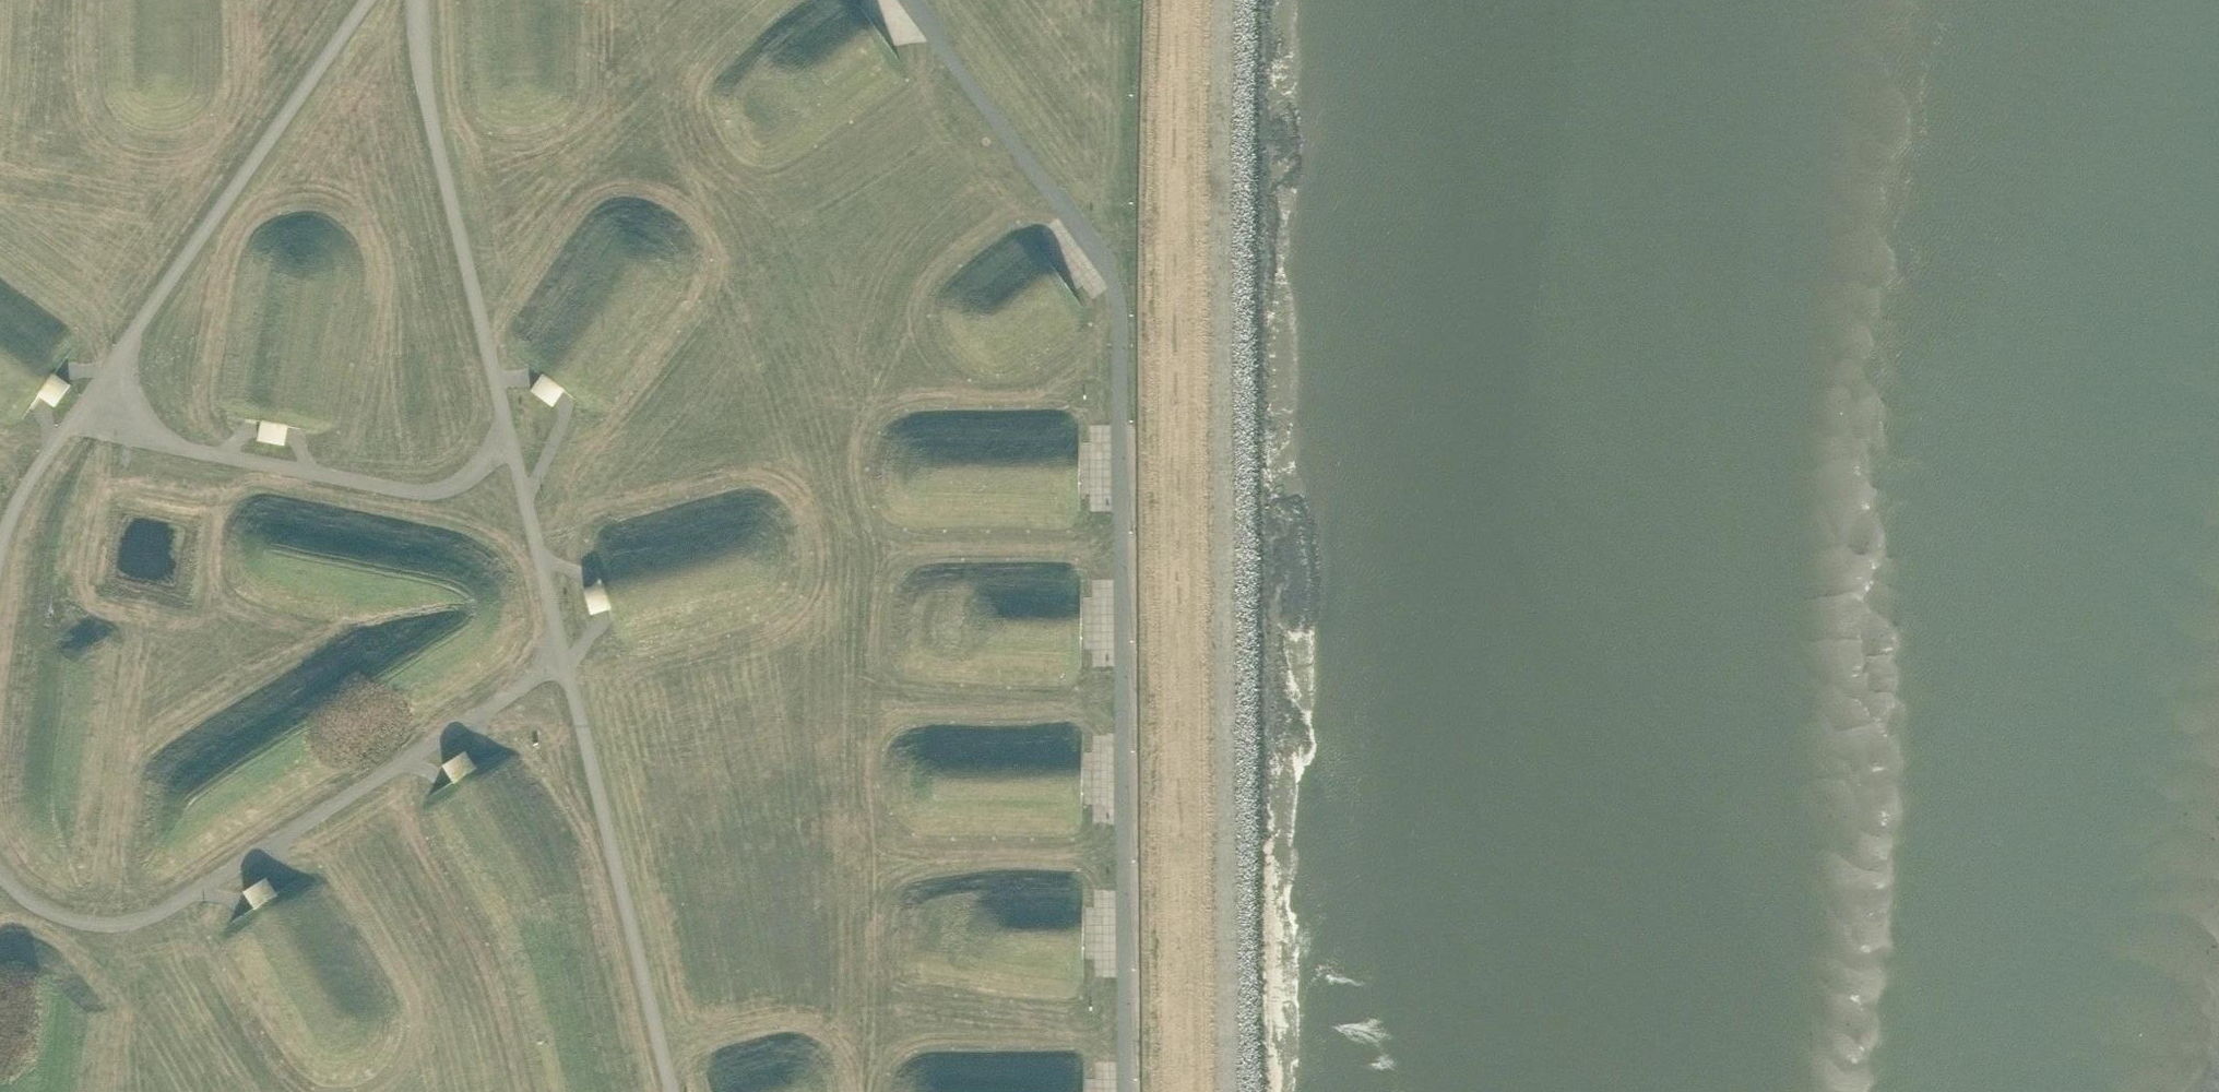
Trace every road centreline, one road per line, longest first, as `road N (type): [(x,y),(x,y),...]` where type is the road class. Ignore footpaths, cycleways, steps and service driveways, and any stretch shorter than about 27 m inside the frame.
road 1 (track): [(1180,1091),(1178,0)]

